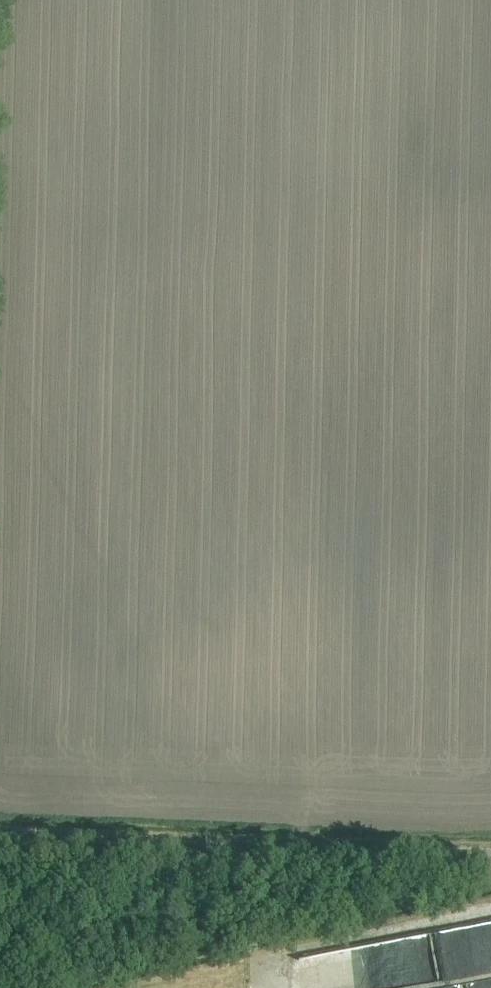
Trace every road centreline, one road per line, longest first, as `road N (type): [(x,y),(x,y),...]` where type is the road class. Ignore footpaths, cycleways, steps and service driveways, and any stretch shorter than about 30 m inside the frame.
road 1 (unclassified): [(0,836),(490,854)]

